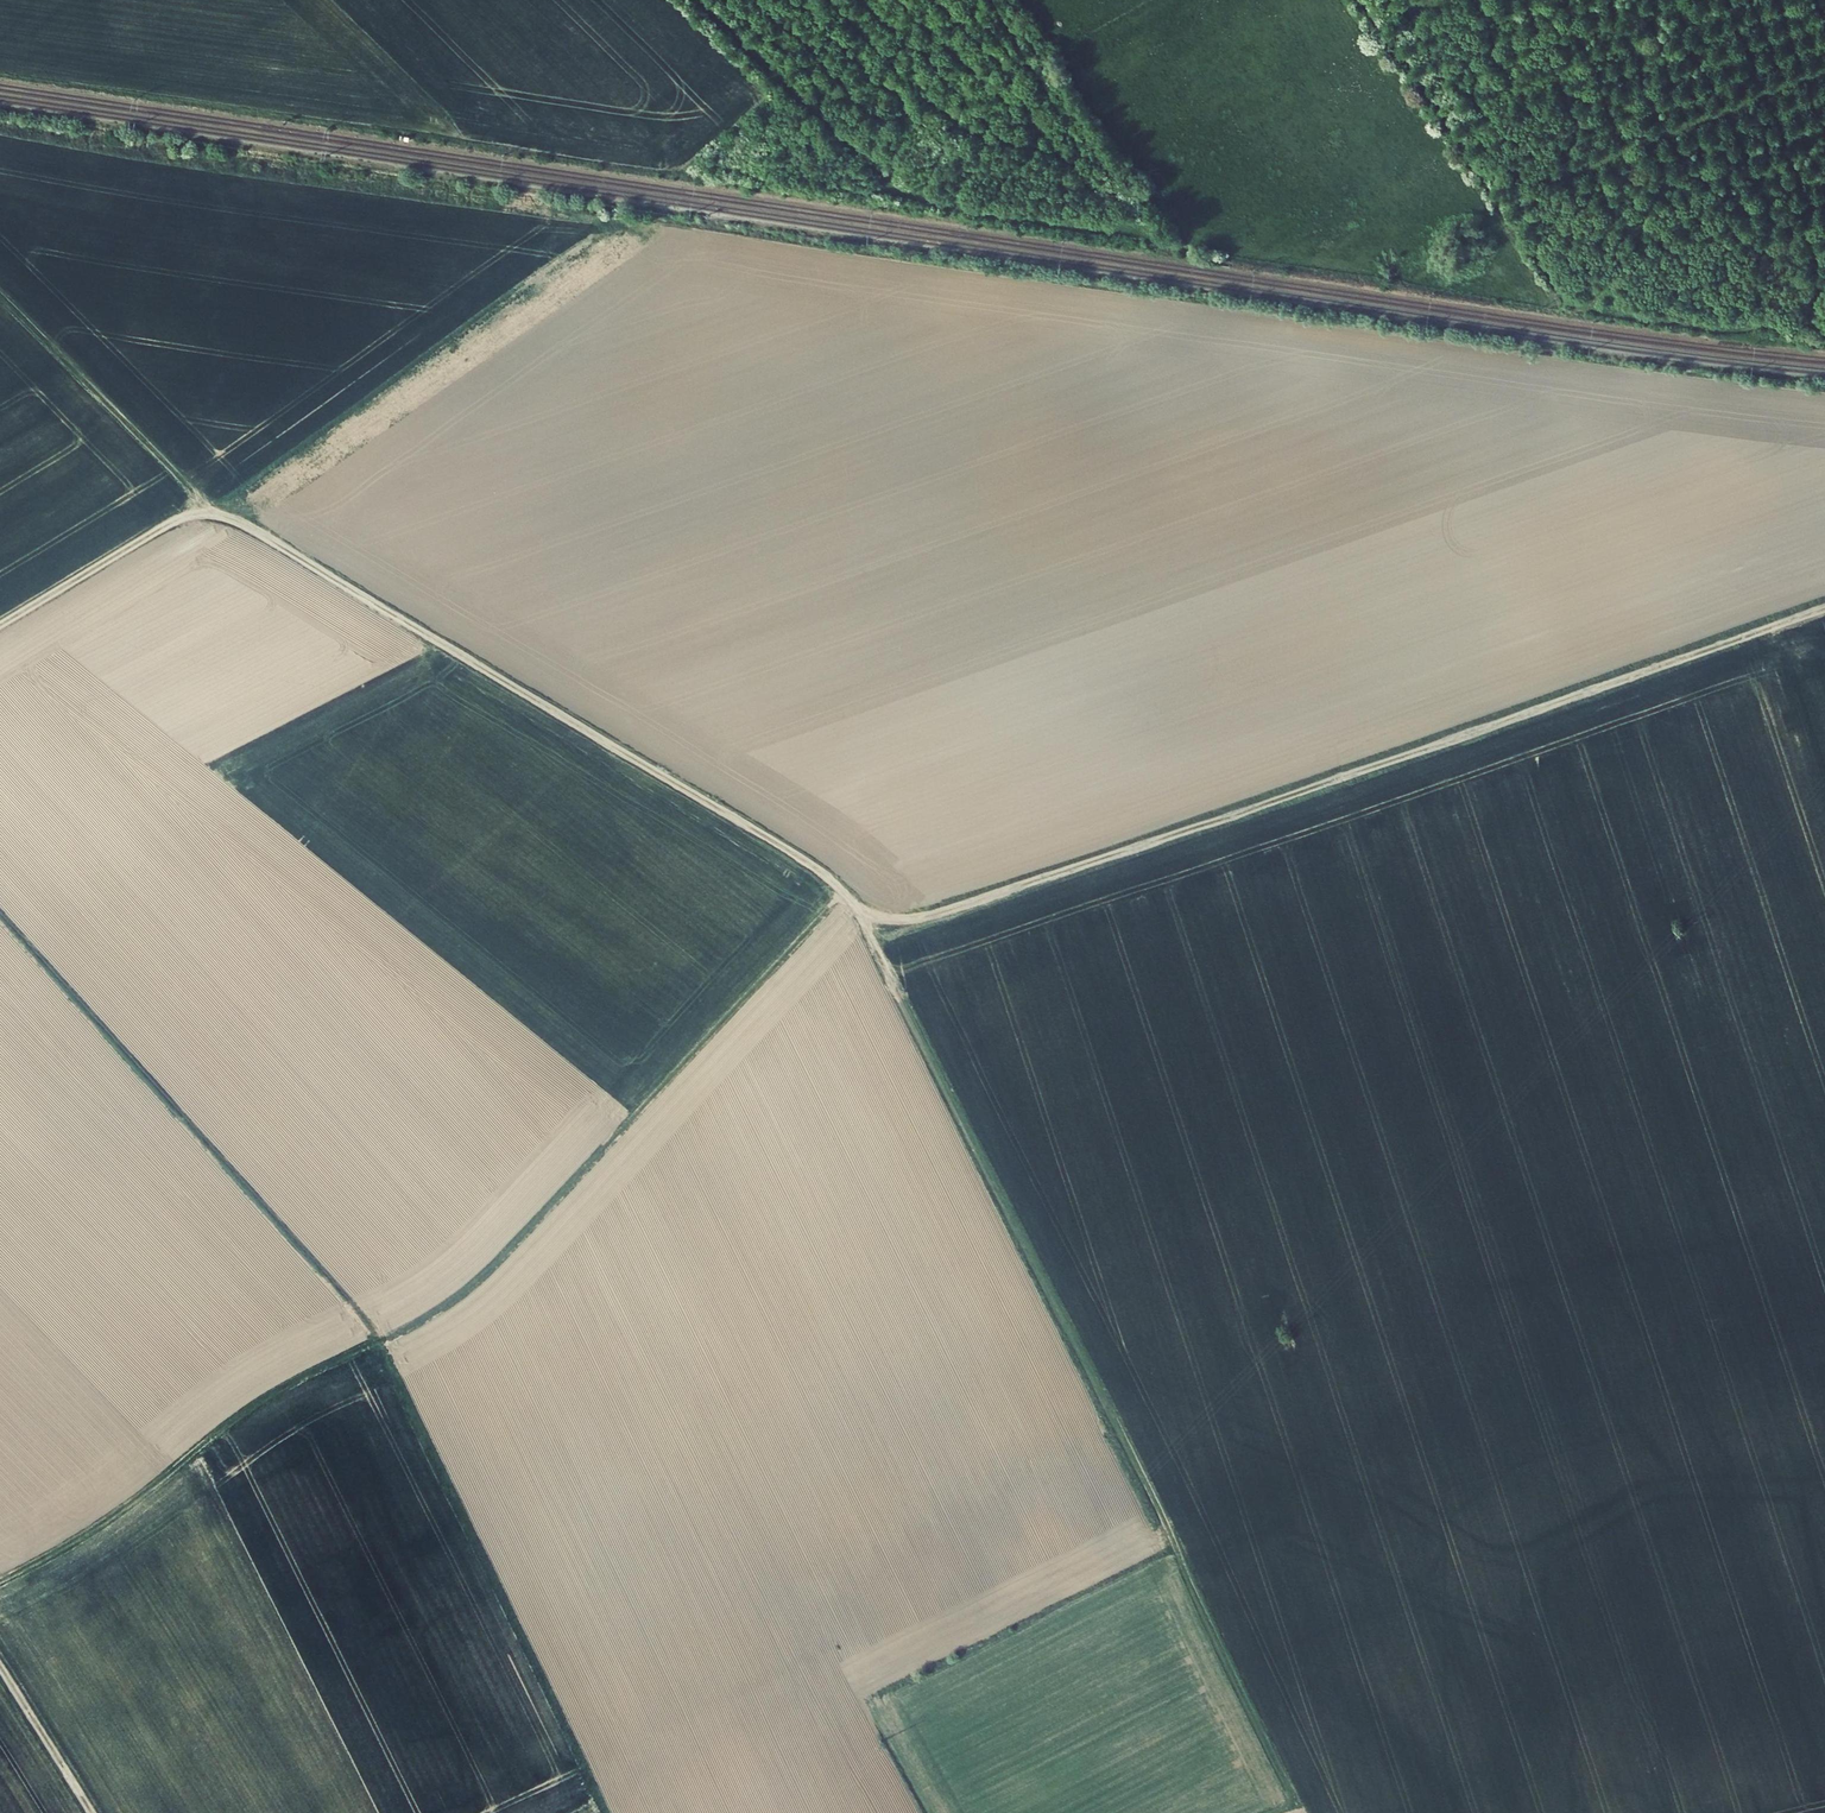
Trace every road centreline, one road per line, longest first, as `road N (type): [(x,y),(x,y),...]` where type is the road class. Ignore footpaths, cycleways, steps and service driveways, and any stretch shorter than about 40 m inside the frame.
road 1 (track): [(0,627),(190,513),(211,517),(823,876),(855,921),(886,928),(1824,609)]
road 2 (track): [(0,1671),(90,1812)]

